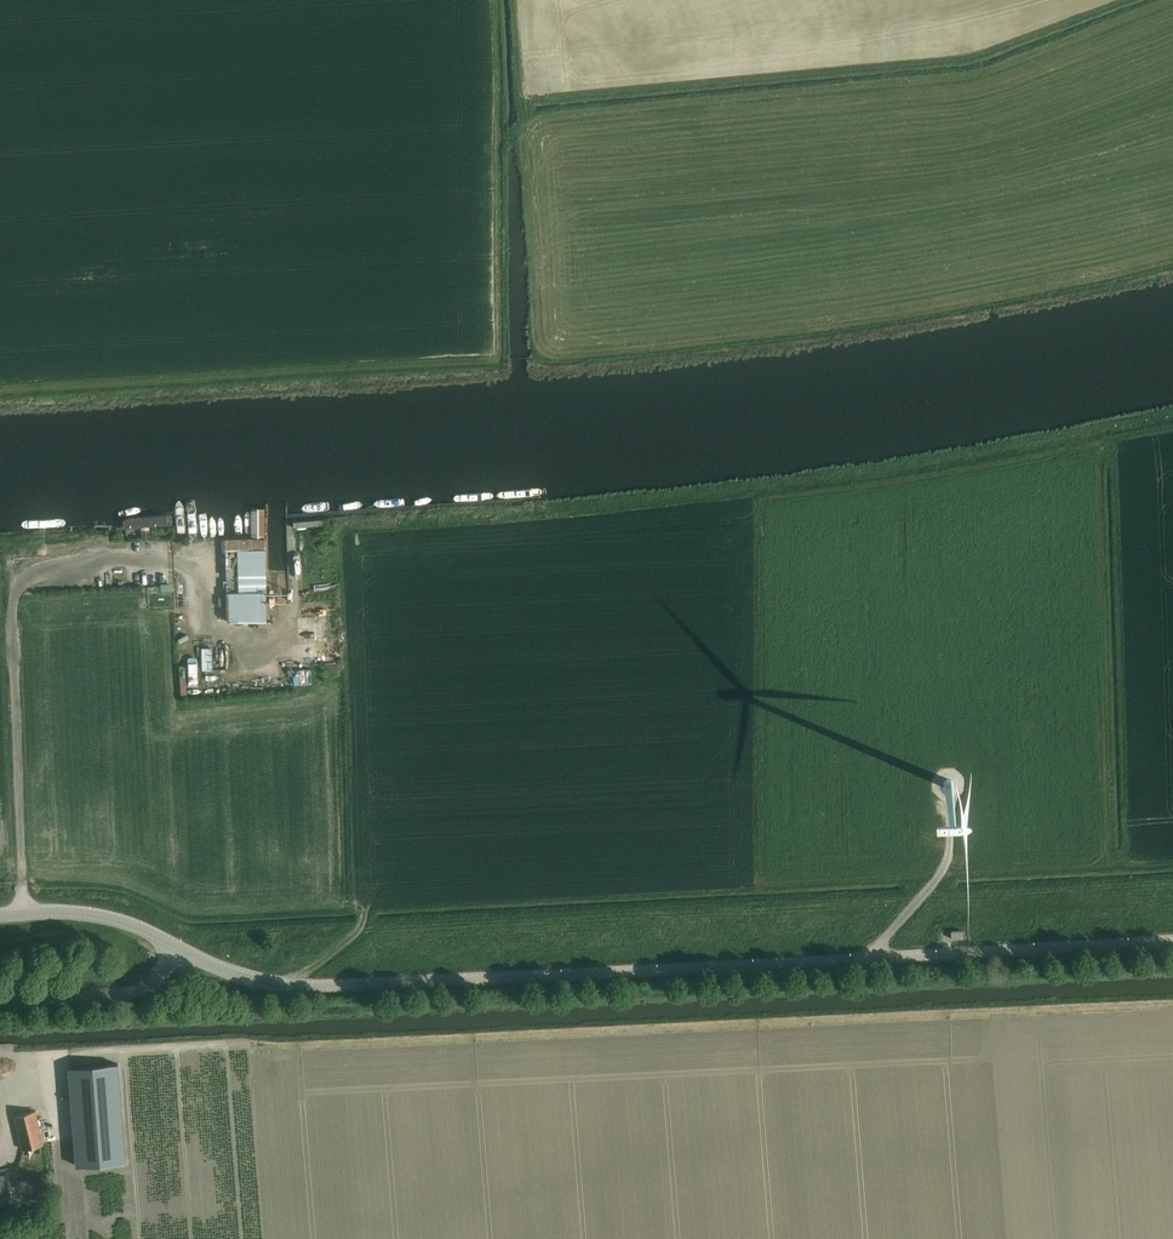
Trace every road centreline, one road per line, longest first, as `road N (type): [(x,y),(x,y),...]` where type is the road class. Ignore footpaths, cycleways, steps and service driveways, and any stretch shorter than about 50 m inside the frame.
road 1 (tertiary): [(179,946),(236,974),(312,986),(1172,940)]
road 2 (unclassified): [(24,913),(15,586),(30,573),(212,567)]
road 3 (unclassified): [(0,1000),(130,992),(156,981),(179,946)]
road 4 (tertiary): [(179,946),(102,916),(24,913)]

